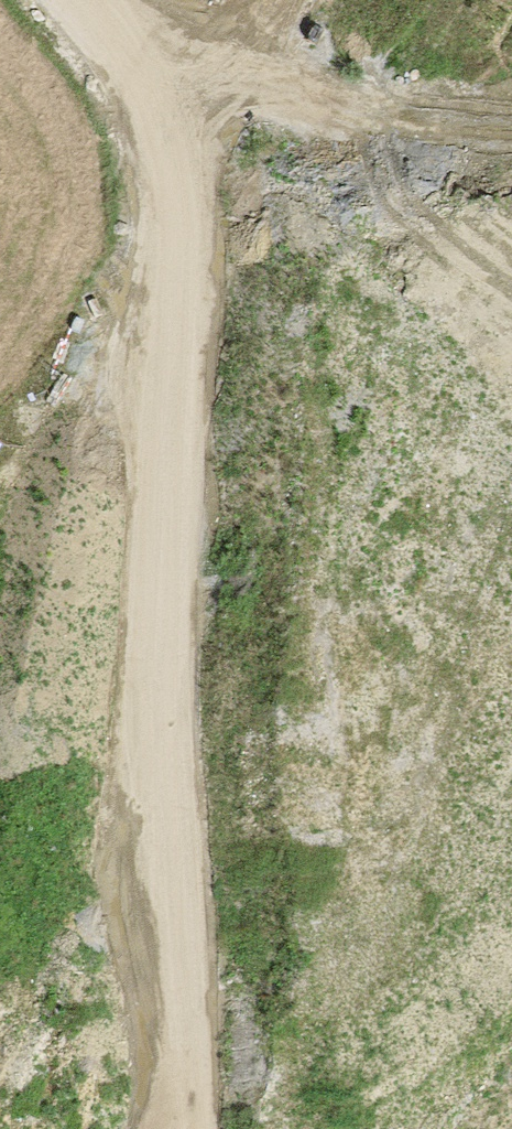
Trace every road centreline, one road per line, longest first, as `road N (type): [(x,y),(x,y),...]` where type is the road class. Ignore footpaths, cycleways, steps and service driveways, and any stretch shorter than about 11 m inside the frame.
road 1 (track): [(241,1128),(233,925),(193,657),(213,258),(116,13),(299,173),(415,379),(511,708)]
road 2 (track): [(511,218),(436,159),(116,13),(103,0)]

